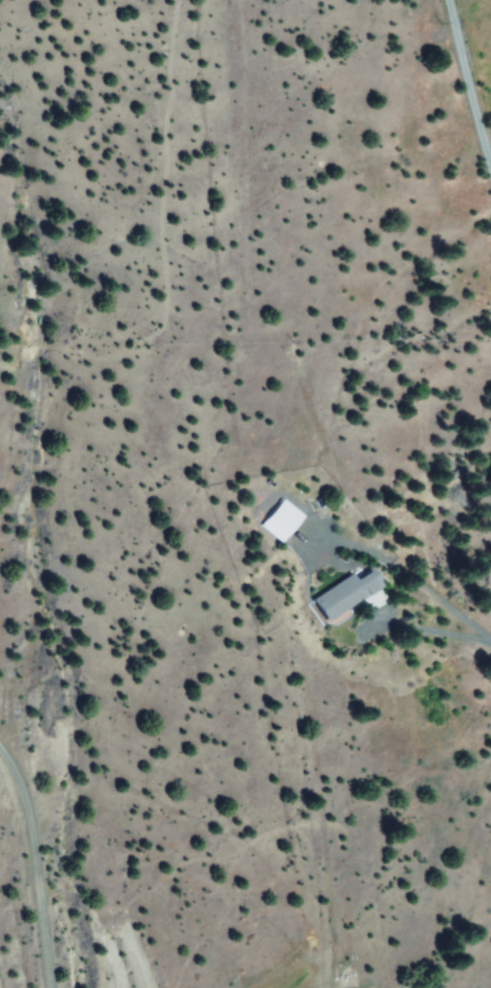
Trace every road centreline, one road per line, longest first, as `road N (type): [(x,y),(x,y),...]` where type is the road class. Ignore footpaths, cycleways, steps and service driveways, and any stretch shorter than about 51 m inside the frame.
road 1 (residential): [(490,161),(444,0)]

